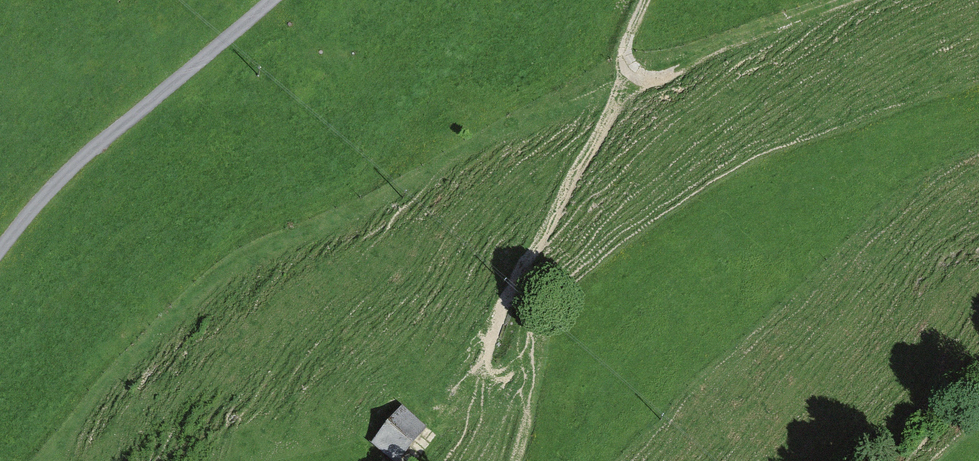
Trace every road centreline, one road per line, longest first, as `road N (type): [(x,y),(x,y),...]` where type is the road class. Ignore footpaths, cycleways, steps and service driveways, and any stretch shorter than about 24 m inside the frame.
road 1 (track): [(630,61),(570,100),(235,246),(17,460)]
road 2 (track): [(513,460),(535,380),(514,283),(623,90),(630,61)]
road 3 (unclassified): [(0,254),(74,167),(272,0)]
road 4 (track): [(863,0),(667,73),(643,75),(630,61)]

